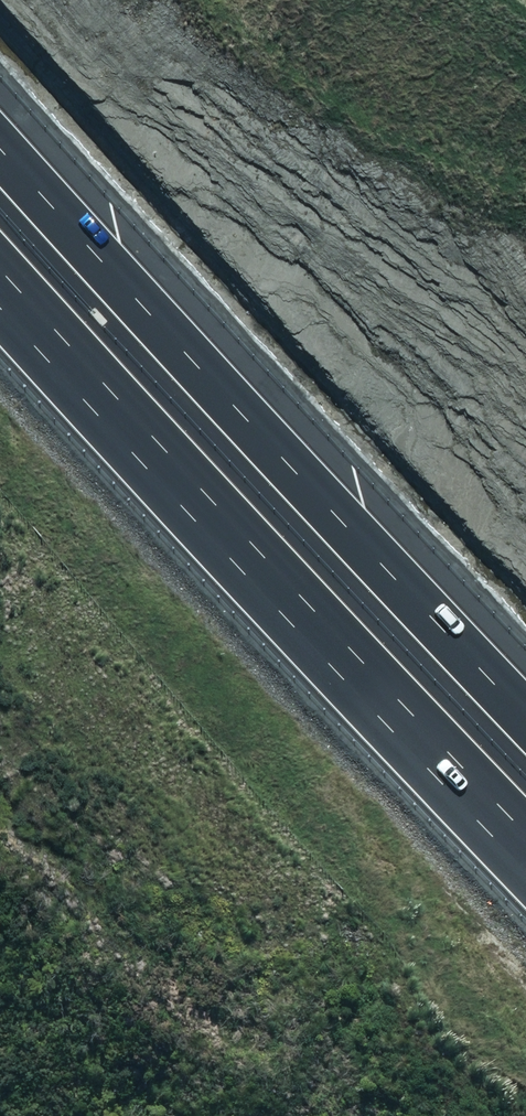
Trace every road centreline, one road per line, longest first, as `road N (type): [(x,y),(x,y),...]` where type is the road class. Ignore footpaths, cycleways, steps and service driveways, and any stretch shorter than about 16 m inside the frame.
road 1 (motorway): [(0,121),(525,681)]
road 2 (motorway): [(525,818),(0,264)]

